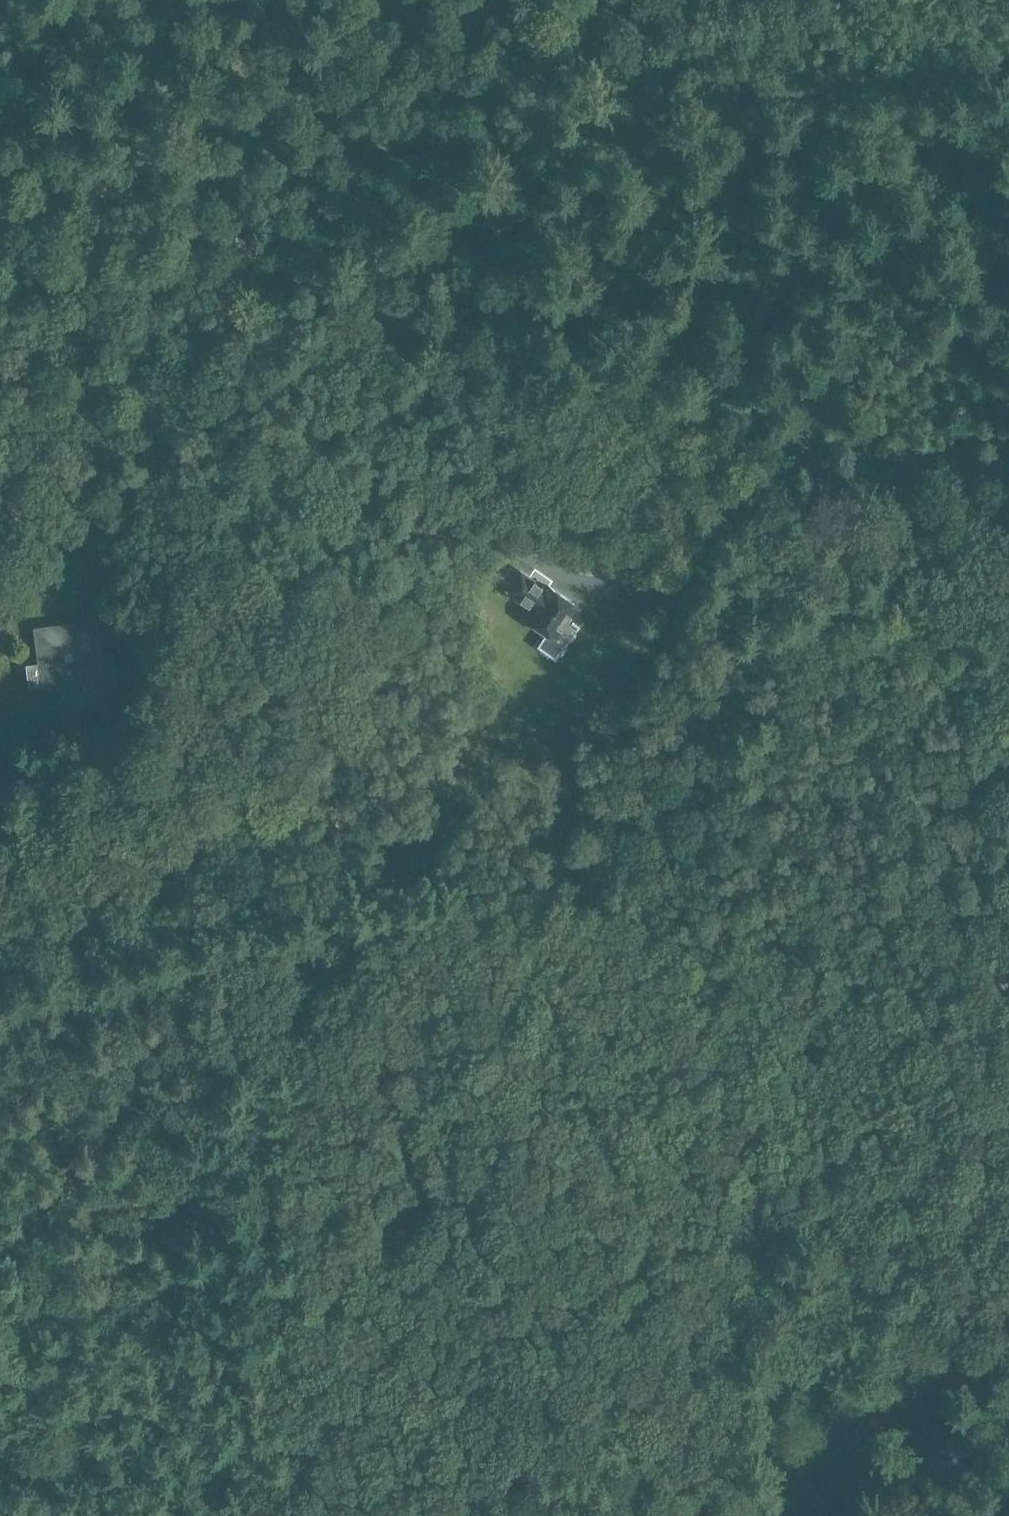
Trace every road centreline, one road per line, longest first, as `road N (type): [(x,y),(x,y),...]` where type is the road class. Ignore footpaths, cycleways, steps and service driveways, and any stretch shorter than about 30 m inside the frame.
road 1 (track): [(1008,509),(560,384),(110,196),(0,174)]
road 2 (track): [(0,961),(282,892),(411,881),(613,900),(914,972),(1008,986)]
road 3 (track): [(1008,1387),(941,1477),(899,1515)]

